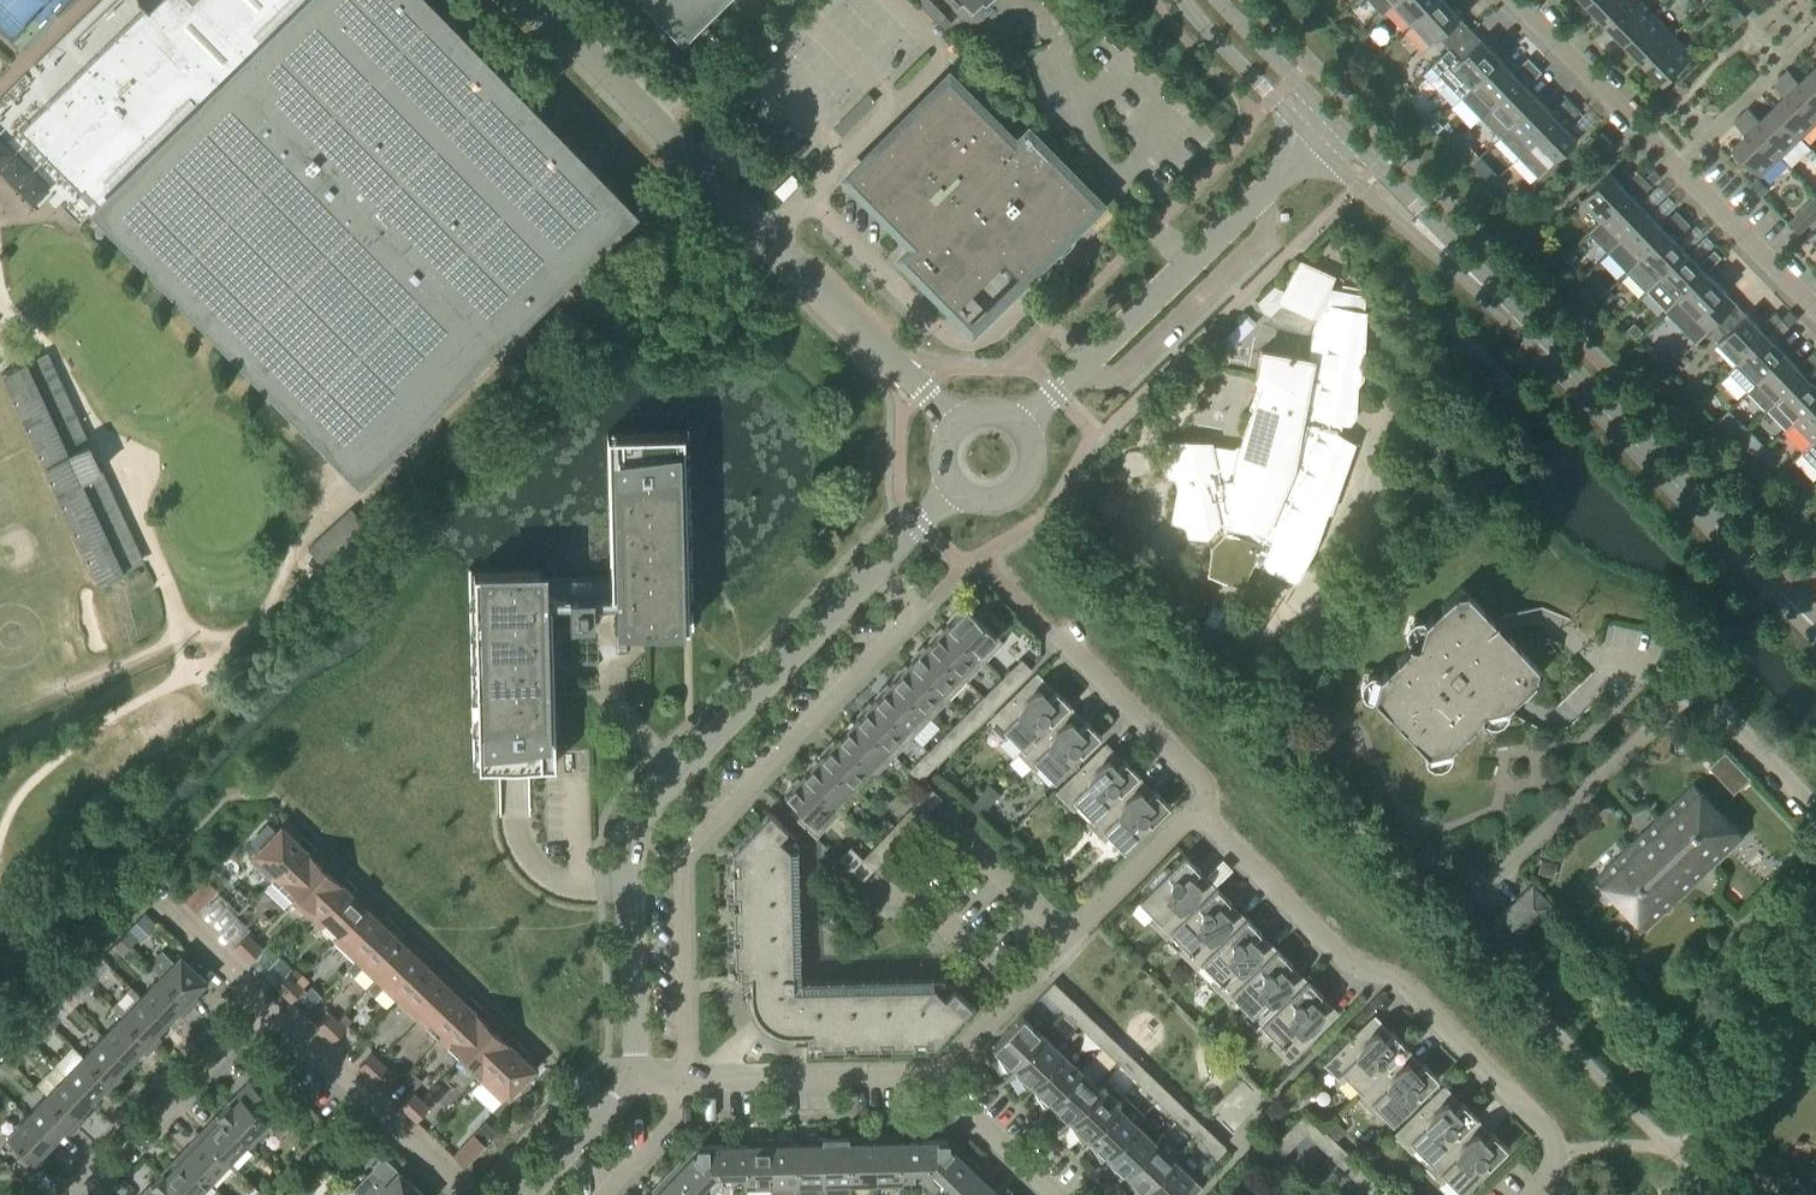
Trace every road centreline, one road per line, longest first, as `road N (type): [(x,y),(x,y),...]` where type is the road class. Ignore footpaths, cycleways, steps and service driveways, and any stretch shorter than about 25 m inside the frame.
road 1 (tertiary): [(1794,608),(1325,134)]
road 2 (residential): [(685,1081),(682,859),(918,610),(877,570)]
road 3 (unclassified): [(957,425),(536,0)]
road 4 (residential): [(1535,1194),(1555,1167),(1546,1130),(1399,980),(1347,963),(1198,812)]
road 5 (residential): [(1815,312),(1517,0)]
road 6 (unclassified): [(1021,427),(1325,134)]
road 7 (residential): [(934,1078),(1198,812)]
road 8 (residential): [(1472,897),(1696,685)]
road 9 (unclassified): [(679,773),(877,570)]
road 10 (residential): [(66,1194),(99,1161),(125,1153),(266,999)]
road 11 (residential): [(468,1194),(266,999)]
road 12 (residential): [(685,1081),(934,1078)]
road 13 (residential): [(1198,812),(1204,783),(1062,639)]
road 14 (unclassified): [(635,1081),(630,884)]
road 15 (tertiary): [(1325,134),(1199,0)]
road 16 (residential): [(1815,810),(1696,685)]
road 17 (residential): [(934,1078),(1055,1194)]
road 18 (unclassified): [(525,1194),(635,1081)]
road 19 (residential): [(675,1081),(675,1120),(603,1194)]
road 20 (unclassified): [(679,773),(649,788),(625,819),(620,839),(630,884)]
road 21 (unclassified): [(956,487),(983,500),(1013,493),(1030,469),(1021,427)]
road 22 (residential): [(266,999),(173,910)]
road 23 (unclassified): [(630,884),(645,821),(679,773)]

